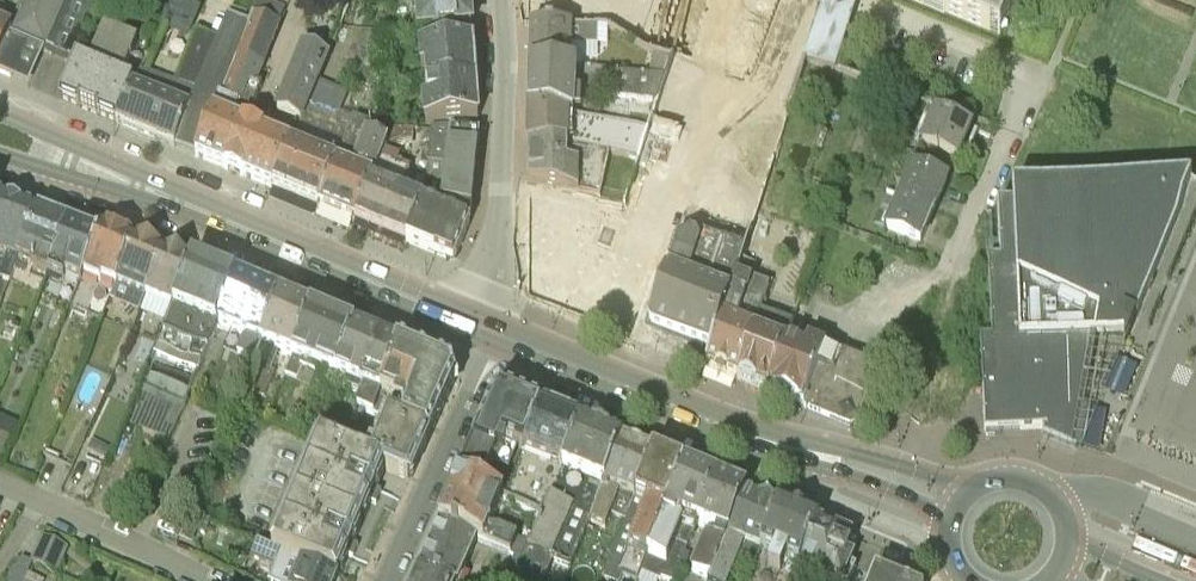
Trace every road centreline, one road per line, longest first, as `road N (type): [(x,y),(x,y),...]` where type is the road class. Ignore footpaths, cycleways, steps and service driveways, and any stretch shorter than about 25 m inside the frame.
road 1 (residential): [(940,288),(1025,87),(1002,57),(854,0)]
road 2 (primary): [(155,192),(469,323)]
road 3 (residential): [(469,323),(500,218),(501,0)]
road 4 (residential): [(389,580),(499,335)]
road 5 (primary): [(972,486),(747,424),(723,427)]
road 6 (primary): [(723,427),(738,445),(869,484),(918,504),(946,527)]
road 7 (primary): [(723,427),(499,335)]
road 8 (residential): [(210,580),(0,485)]
road 9 (primary): [(155,192),(143,173),(0,112)]
road 10 (primary): [(0,157),(134,197),(155,192)]
road 11 (primary): [(1072,540),(1064,506),(1036,480),(1003,474),(972,486)]

